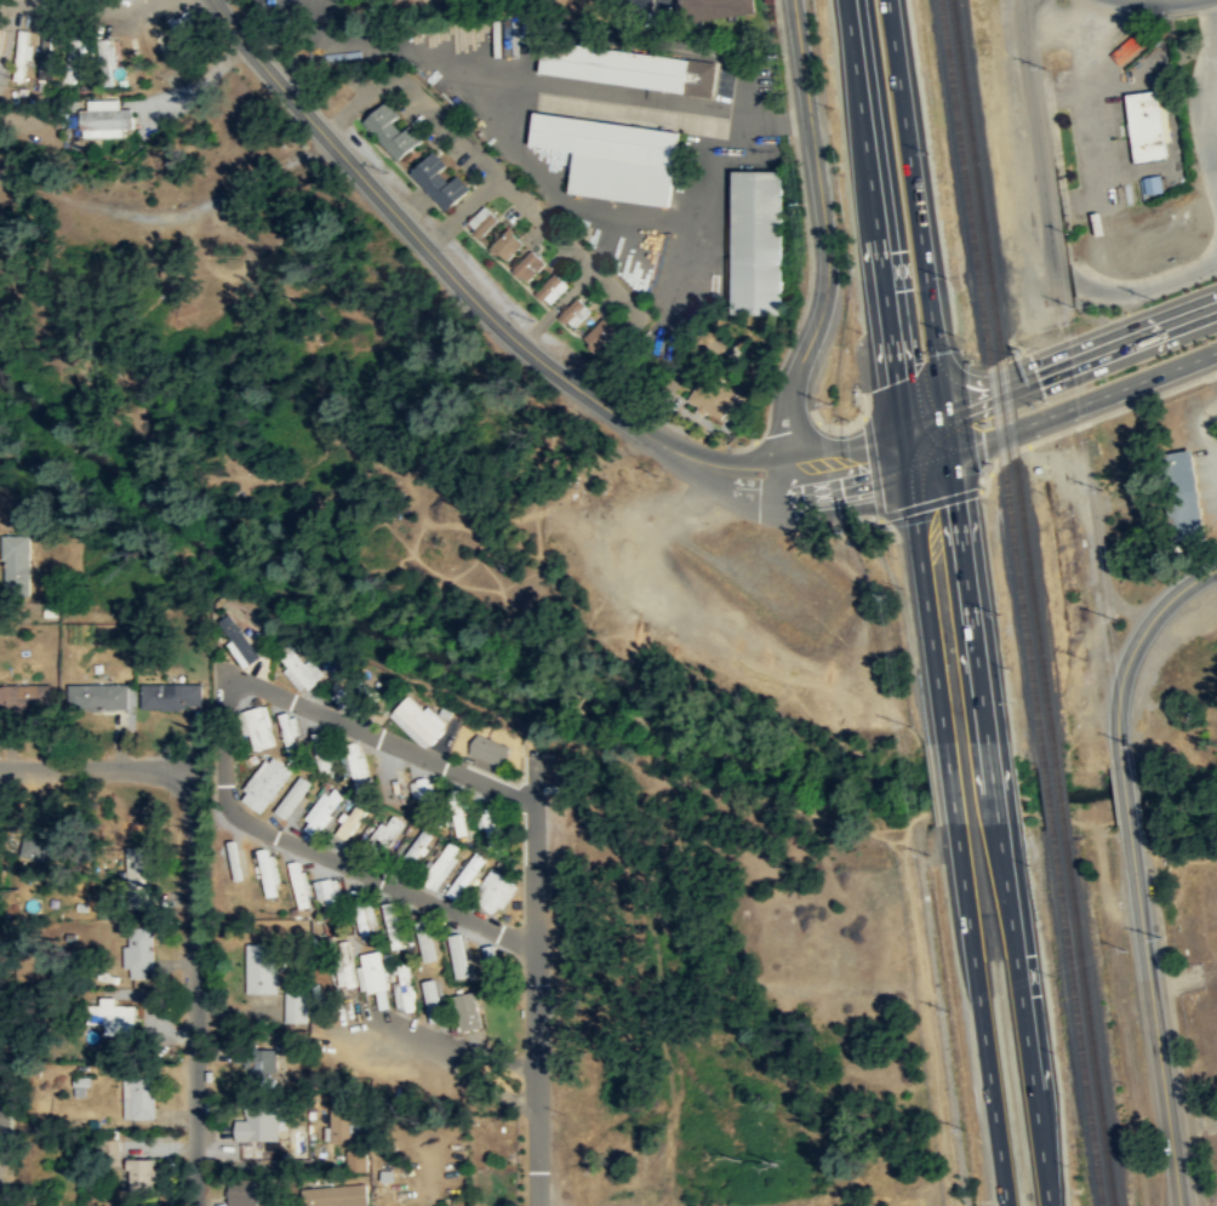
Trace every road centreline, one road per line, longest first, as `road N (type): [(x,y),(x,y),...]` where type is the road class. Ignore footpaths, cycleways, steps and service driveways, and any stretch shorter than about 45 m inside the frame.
road 1 (residential): [(212,0),(482,308),(630,424),(714,469),(760,478),(907,452)]
road 2 (primary): [(846,0),(944,738)]
road 3 (residential): [(0,768),(142,771),(173,781),(184,794),(190,1205)]
road 4 (tertiary): [(793,0),(828,278),(794,379),(782,475)]
road 5 (primary): [(944,412),(888,0)]
road 6 (tertiary): [(1129,822),(1180,1205)]
road 7 (primary): [(1049,1205),(1000,840)]
road 8 (primary): [(959,845),(1008,1205)]
road 9 (secondary): [(907,452),(1000,435),(1216,350)]
road 10 (primary): [(985,733),(944,412)]
road 11 (secondary): [(1216,306),(944,412)]
road 12 (tertiary): [(1216,567),(1171,598),(1132,650),(1118,698),(1121,765)]

